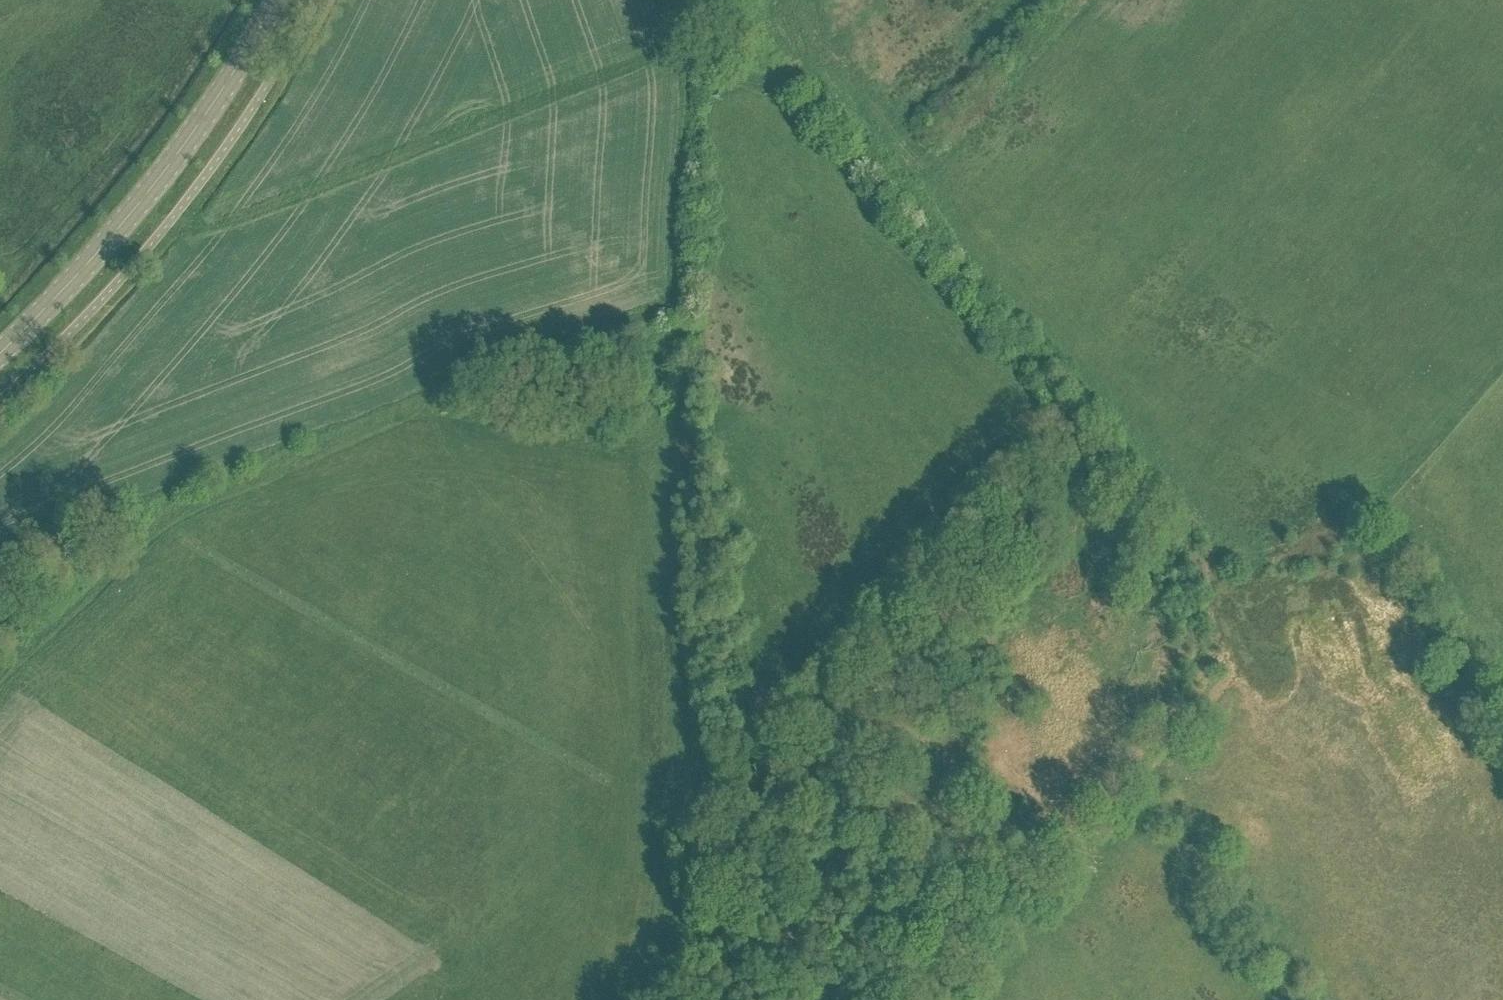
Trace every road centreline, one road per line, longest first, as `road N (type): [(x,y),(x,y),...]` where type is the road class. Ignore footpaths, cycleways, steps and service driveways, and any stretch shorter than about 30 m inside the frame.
road 1 (secondary): [(0,358),(125,229),(208,121),(278,0)]

